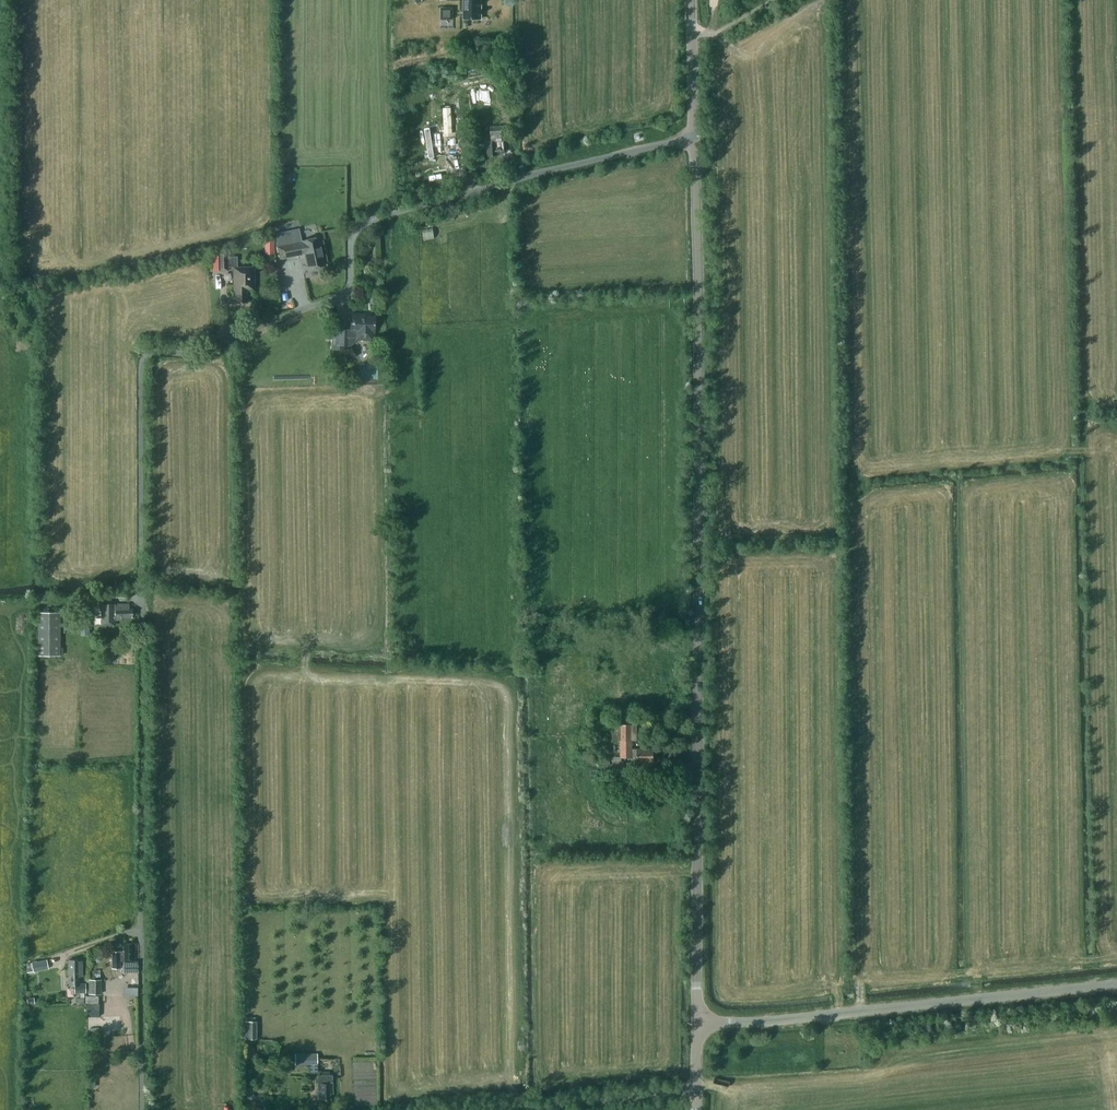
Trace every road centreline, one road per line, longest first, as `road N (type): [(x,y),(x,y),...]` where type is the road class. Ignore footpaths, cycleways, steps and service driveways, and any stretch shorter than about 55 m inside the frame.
road 1 (tertiary): [(697,1023),(694,136)]
road 2 (unclassified): [(142,603),(142,358),(213,349),(344,302),(343,263),(364,220),(694,136)]
road 3 (unclassified): [(697,1023),(1116,986)]
road 4 (unclassified): [(498,1109),(696,1088)]
road 5 (unclassified): [(143,1109),(141,930)]
road 6 (tertiary): [(694,136),(692,0)]

